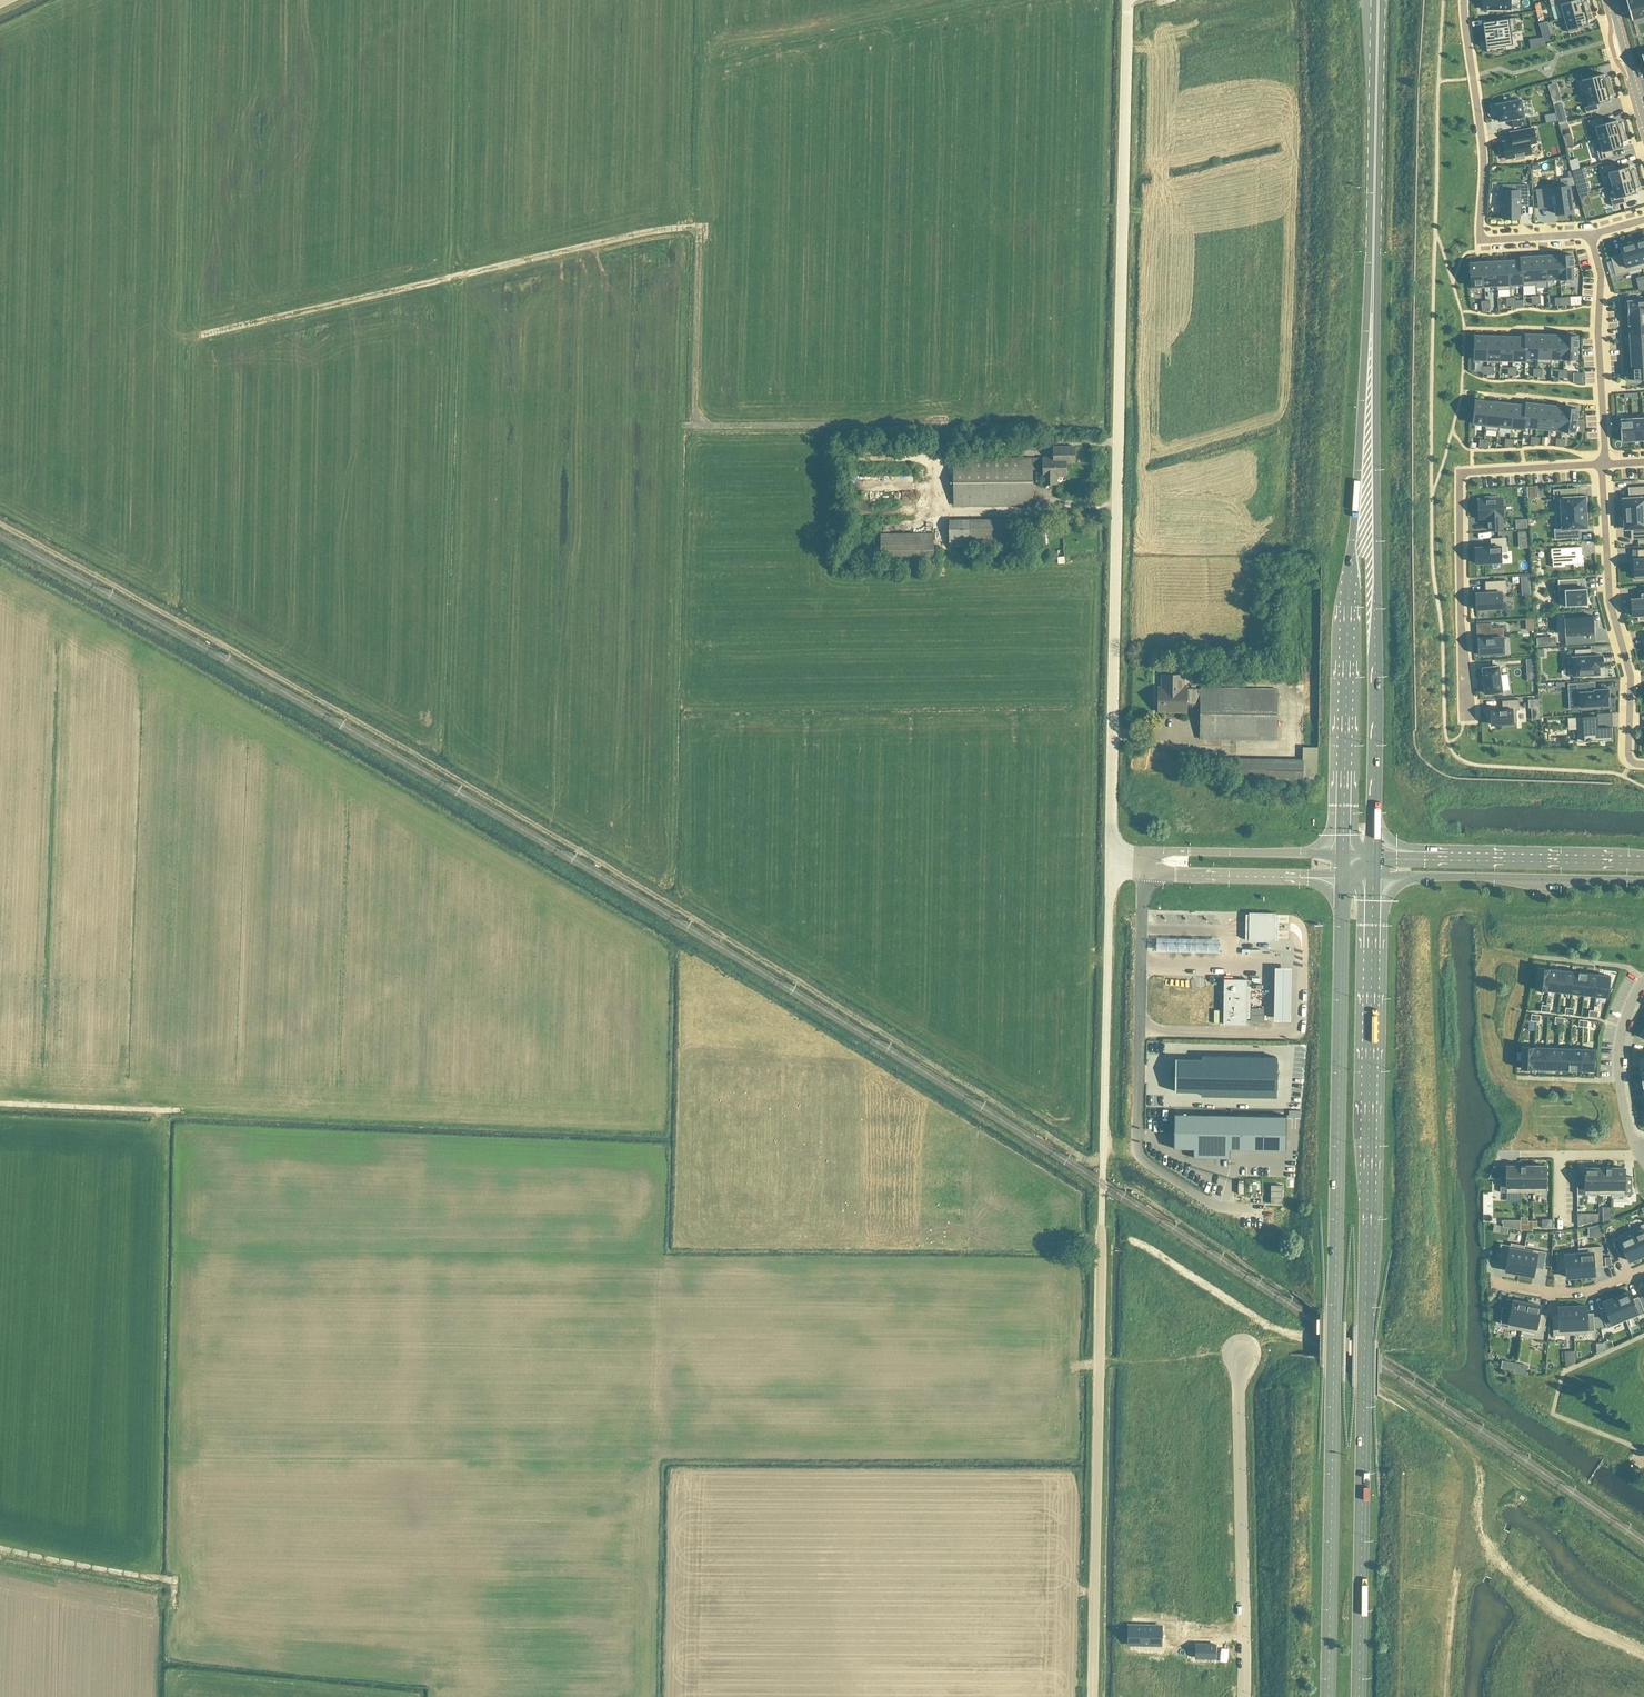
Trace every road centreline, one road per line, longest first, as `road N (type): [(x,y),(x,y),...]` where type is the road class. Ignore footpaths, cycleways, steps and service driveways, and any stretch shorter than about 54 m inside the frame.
road 1 (unclassified): [(1110,849),(1128,0)]
road 2 (primary): [(1359,1696),(1374,875)]
road 3 (primary): [(1342,875),(1328,1696)]
road 4 (unclassified): [(1092,1696),(1101,1224)]
road 5 (primary): [(1367,452),(1378,0)]
road 6 (primary): [(1375,855),(1378,586),(1367,452)]
road 7 (primary): [(1367,452),(1349,586),(1344,853)]
road 8 (residential): [(1466,713),(1459,473),(1602,465)]
road 9 (unclassified): [(1244,1696),(1239,1354)]
road 10 (residential): [(1602,465),(1608,599),(1631,676),(1628,752),(1643,764)]
road 11 (unclassified): [(1103,1160),(1109,873)]
road 12 (secondary): [(1374,875),(1643,881)]
road 13 (secondary): [(1643,860),(1375,855)]
road 14 (residential): [(1480,240),(1483,156),(1465,0)]
road 15 (unclassified): [(1344,853),(1110,849)]
road 16 (residential): [(1589,233),(1601,274),(1606,465)]
road 17 (unclassified): [(1109,873),(1342,875)]
road 18 (residential): [(1638,1153),(1619,1061),(1629,1010),(1643,981)]
road 19 (residential): [(1643,1268),(1577,1290),(1492,1281)]
road 20 (residential): [(1610,0),(1643,122)]

